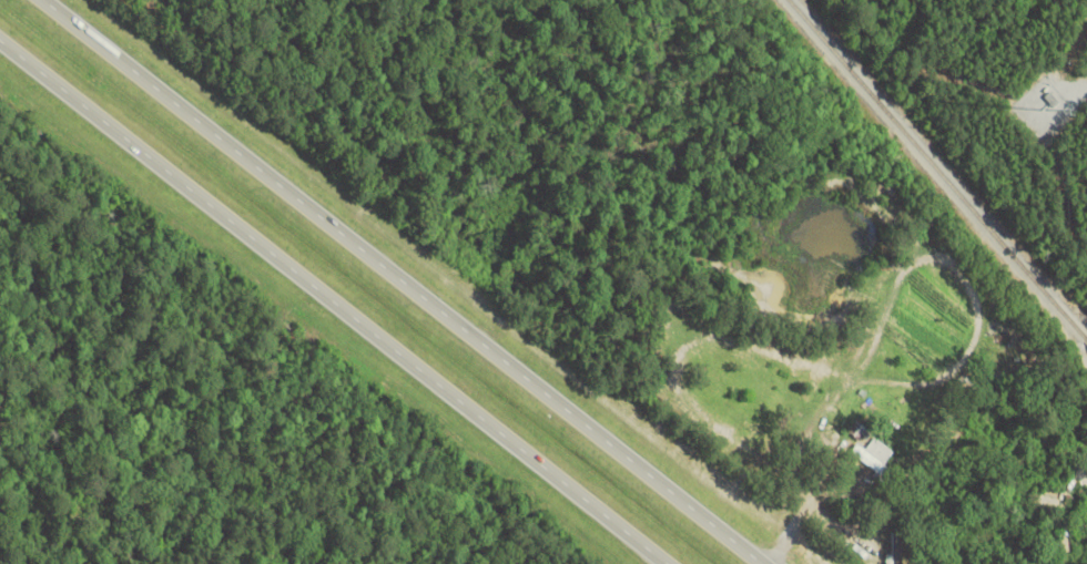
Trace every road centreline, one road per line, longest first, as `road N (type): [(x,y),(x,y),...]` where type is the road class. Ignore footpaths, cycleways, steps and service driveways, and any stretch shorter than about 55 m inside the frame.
road 1 (trunk): [(757,563),(42,0)]
road 2 (trunk): [(0,44),(664,563)]

